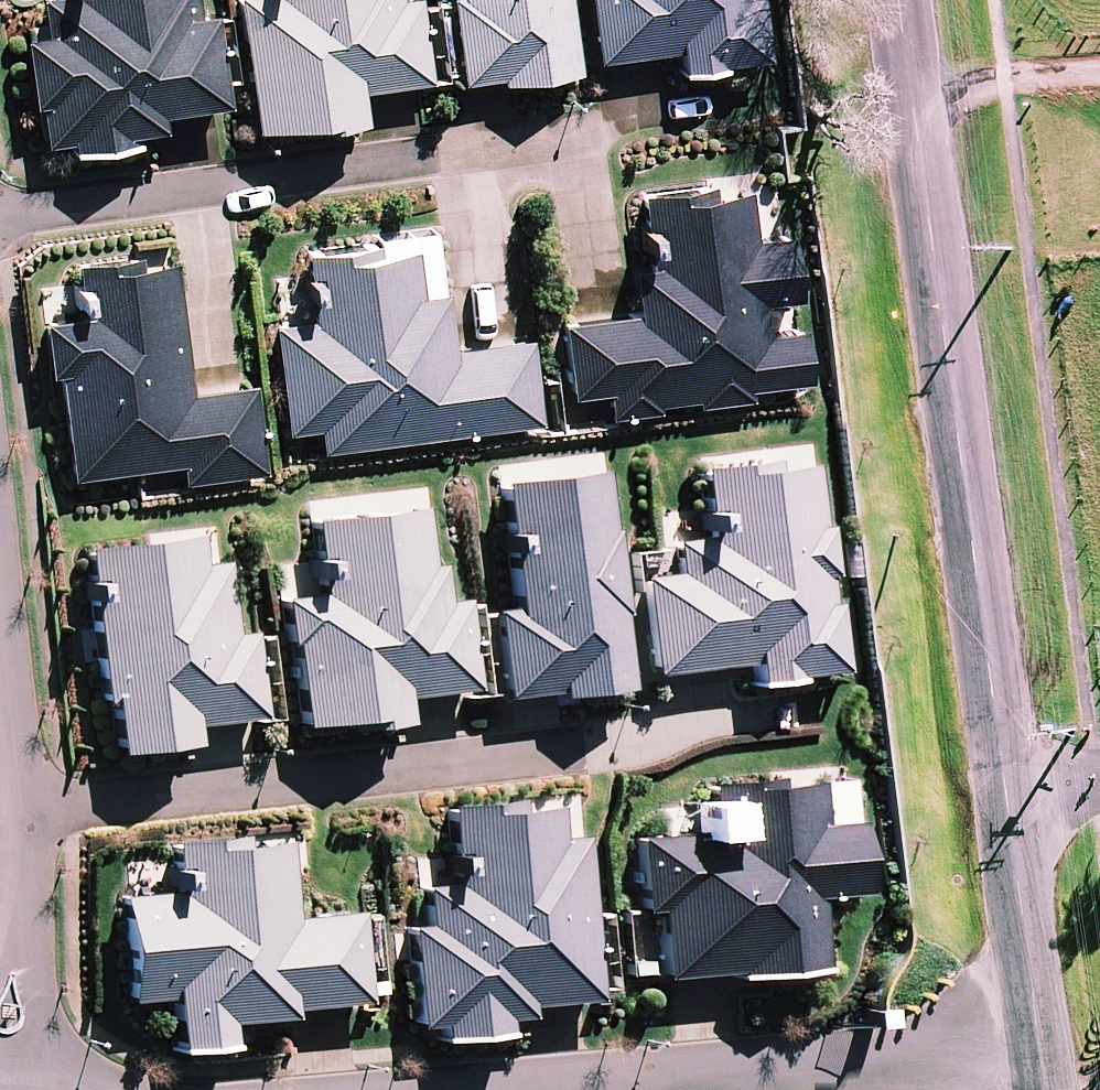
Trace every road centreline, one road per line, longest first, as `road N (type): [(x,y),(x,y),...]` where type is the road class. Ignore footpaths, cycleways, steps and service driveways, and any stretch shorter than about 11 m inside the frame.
road 1 (tertiary): [(898,0),(1004,792)]
road 2 (residential): [(623,748),(27,818)]
road 3 (residential): [(587,148),(0,227)]
road 4 (residential): [(1038,1052),(607,1089)]
road 5 (residential): [(4,1089),(27,818)]
road 6 (tertiary): [(1004,792),(1038,1052)]
road 7 (residential): [(27,818),(0,576)]

